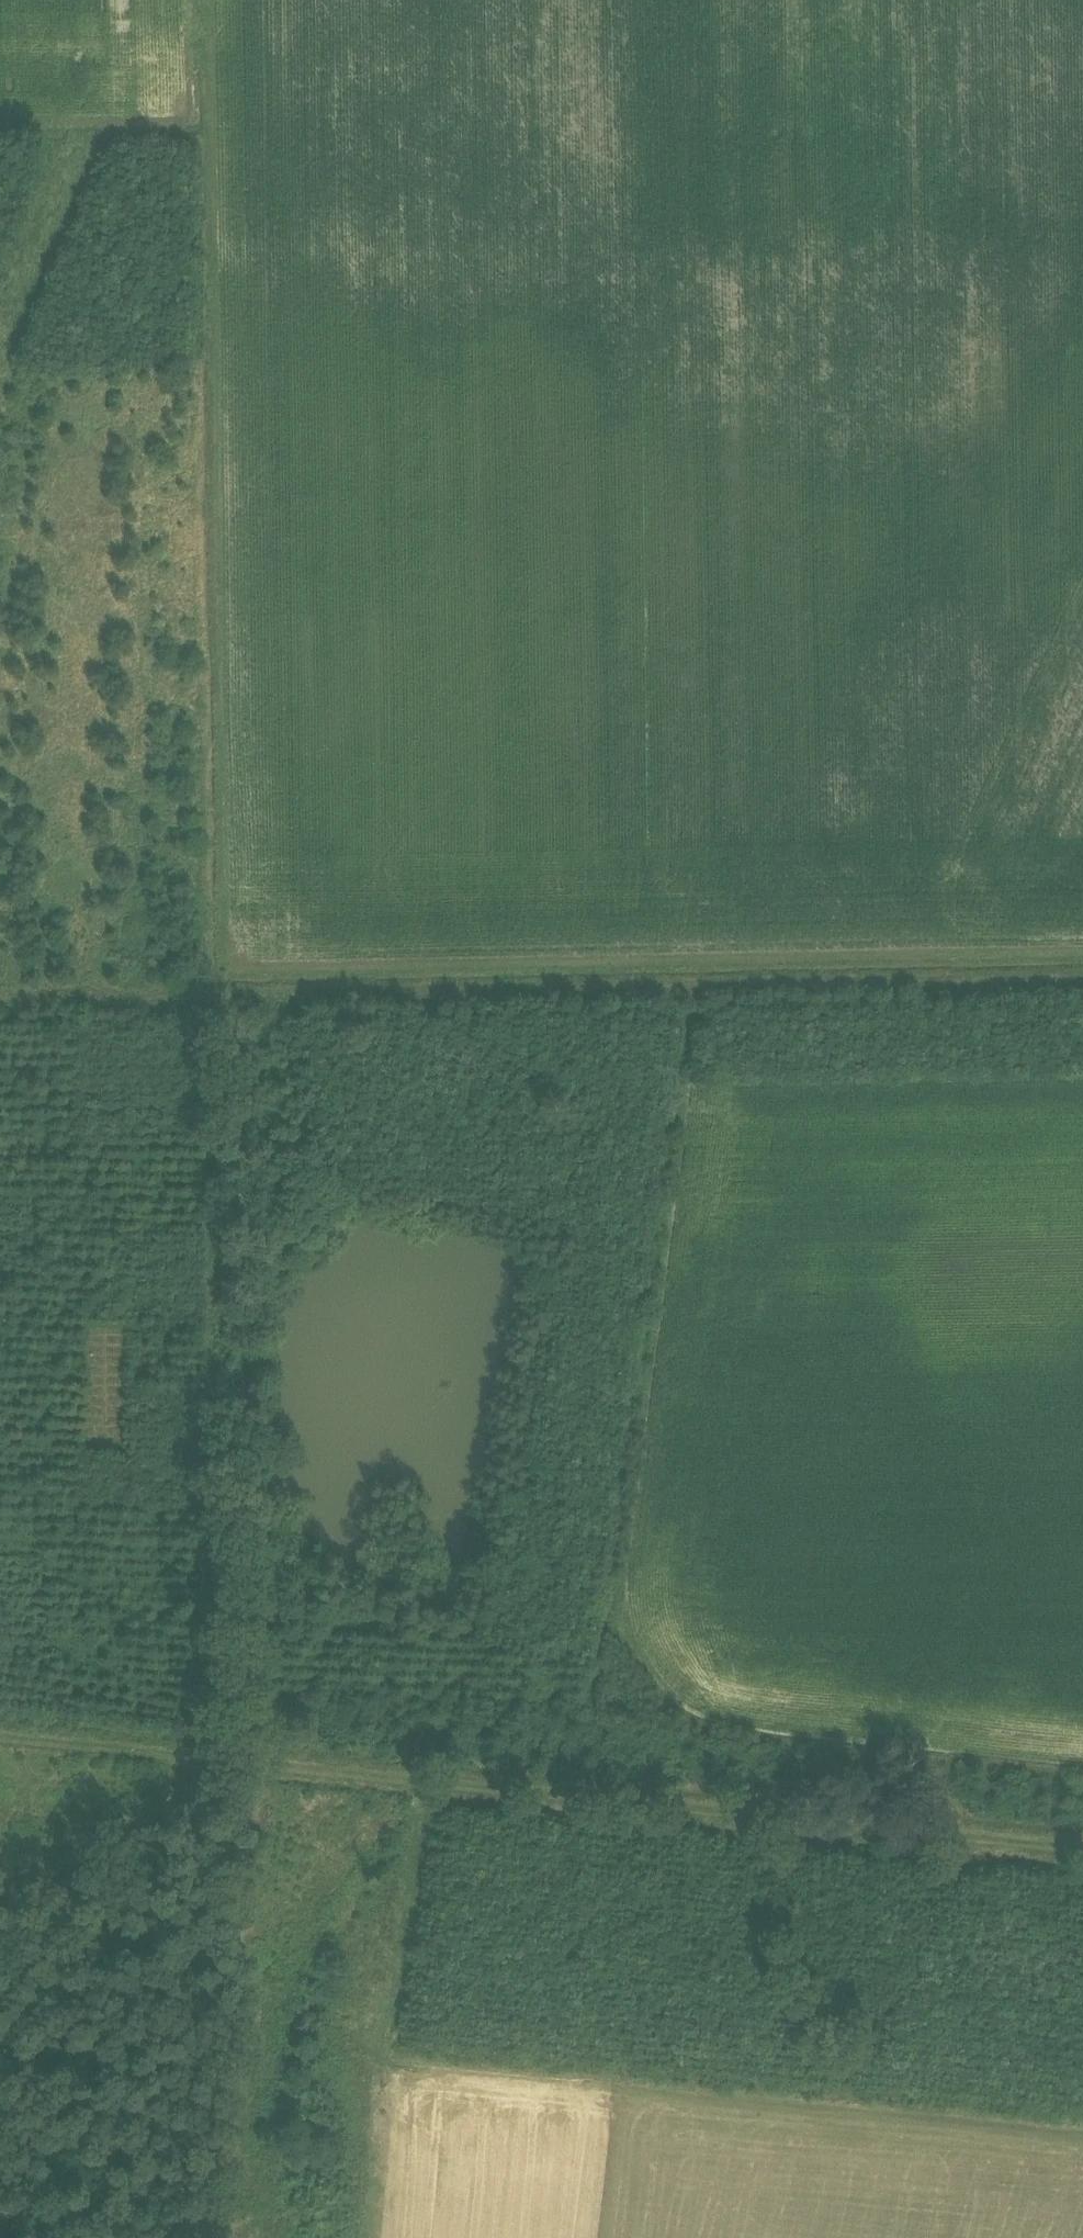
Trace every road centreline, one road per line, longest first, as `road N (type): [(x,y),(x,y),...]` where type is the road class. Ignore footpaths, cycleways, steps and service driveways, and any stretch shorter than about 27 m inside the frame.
road 1 (track): [(0,1739),(1082,1854)]
road 2 (track): [(0,997),(1082,978)]

